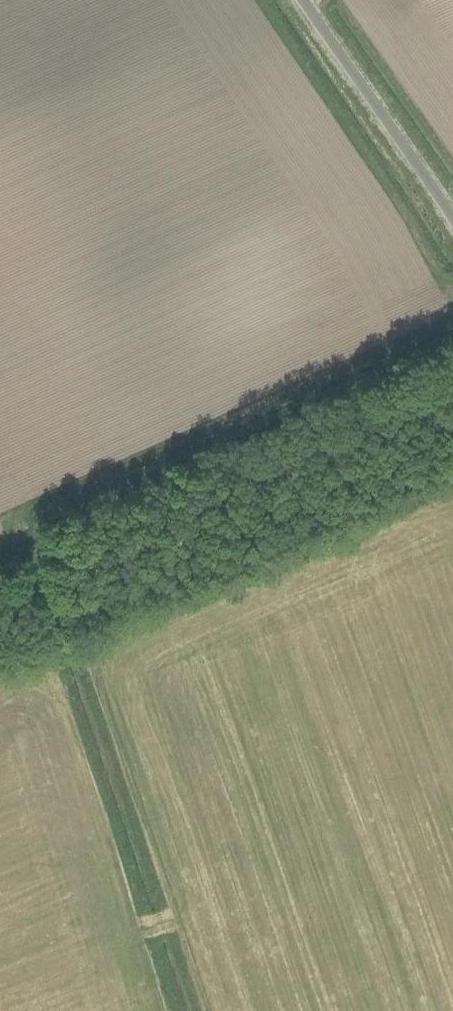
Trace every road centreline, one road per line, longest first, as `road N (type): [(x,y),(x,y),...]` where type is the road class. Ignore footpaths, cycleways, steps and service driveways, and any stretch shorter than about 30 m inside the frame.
road 1 (unclassified): [(452,216),(305,0)]

